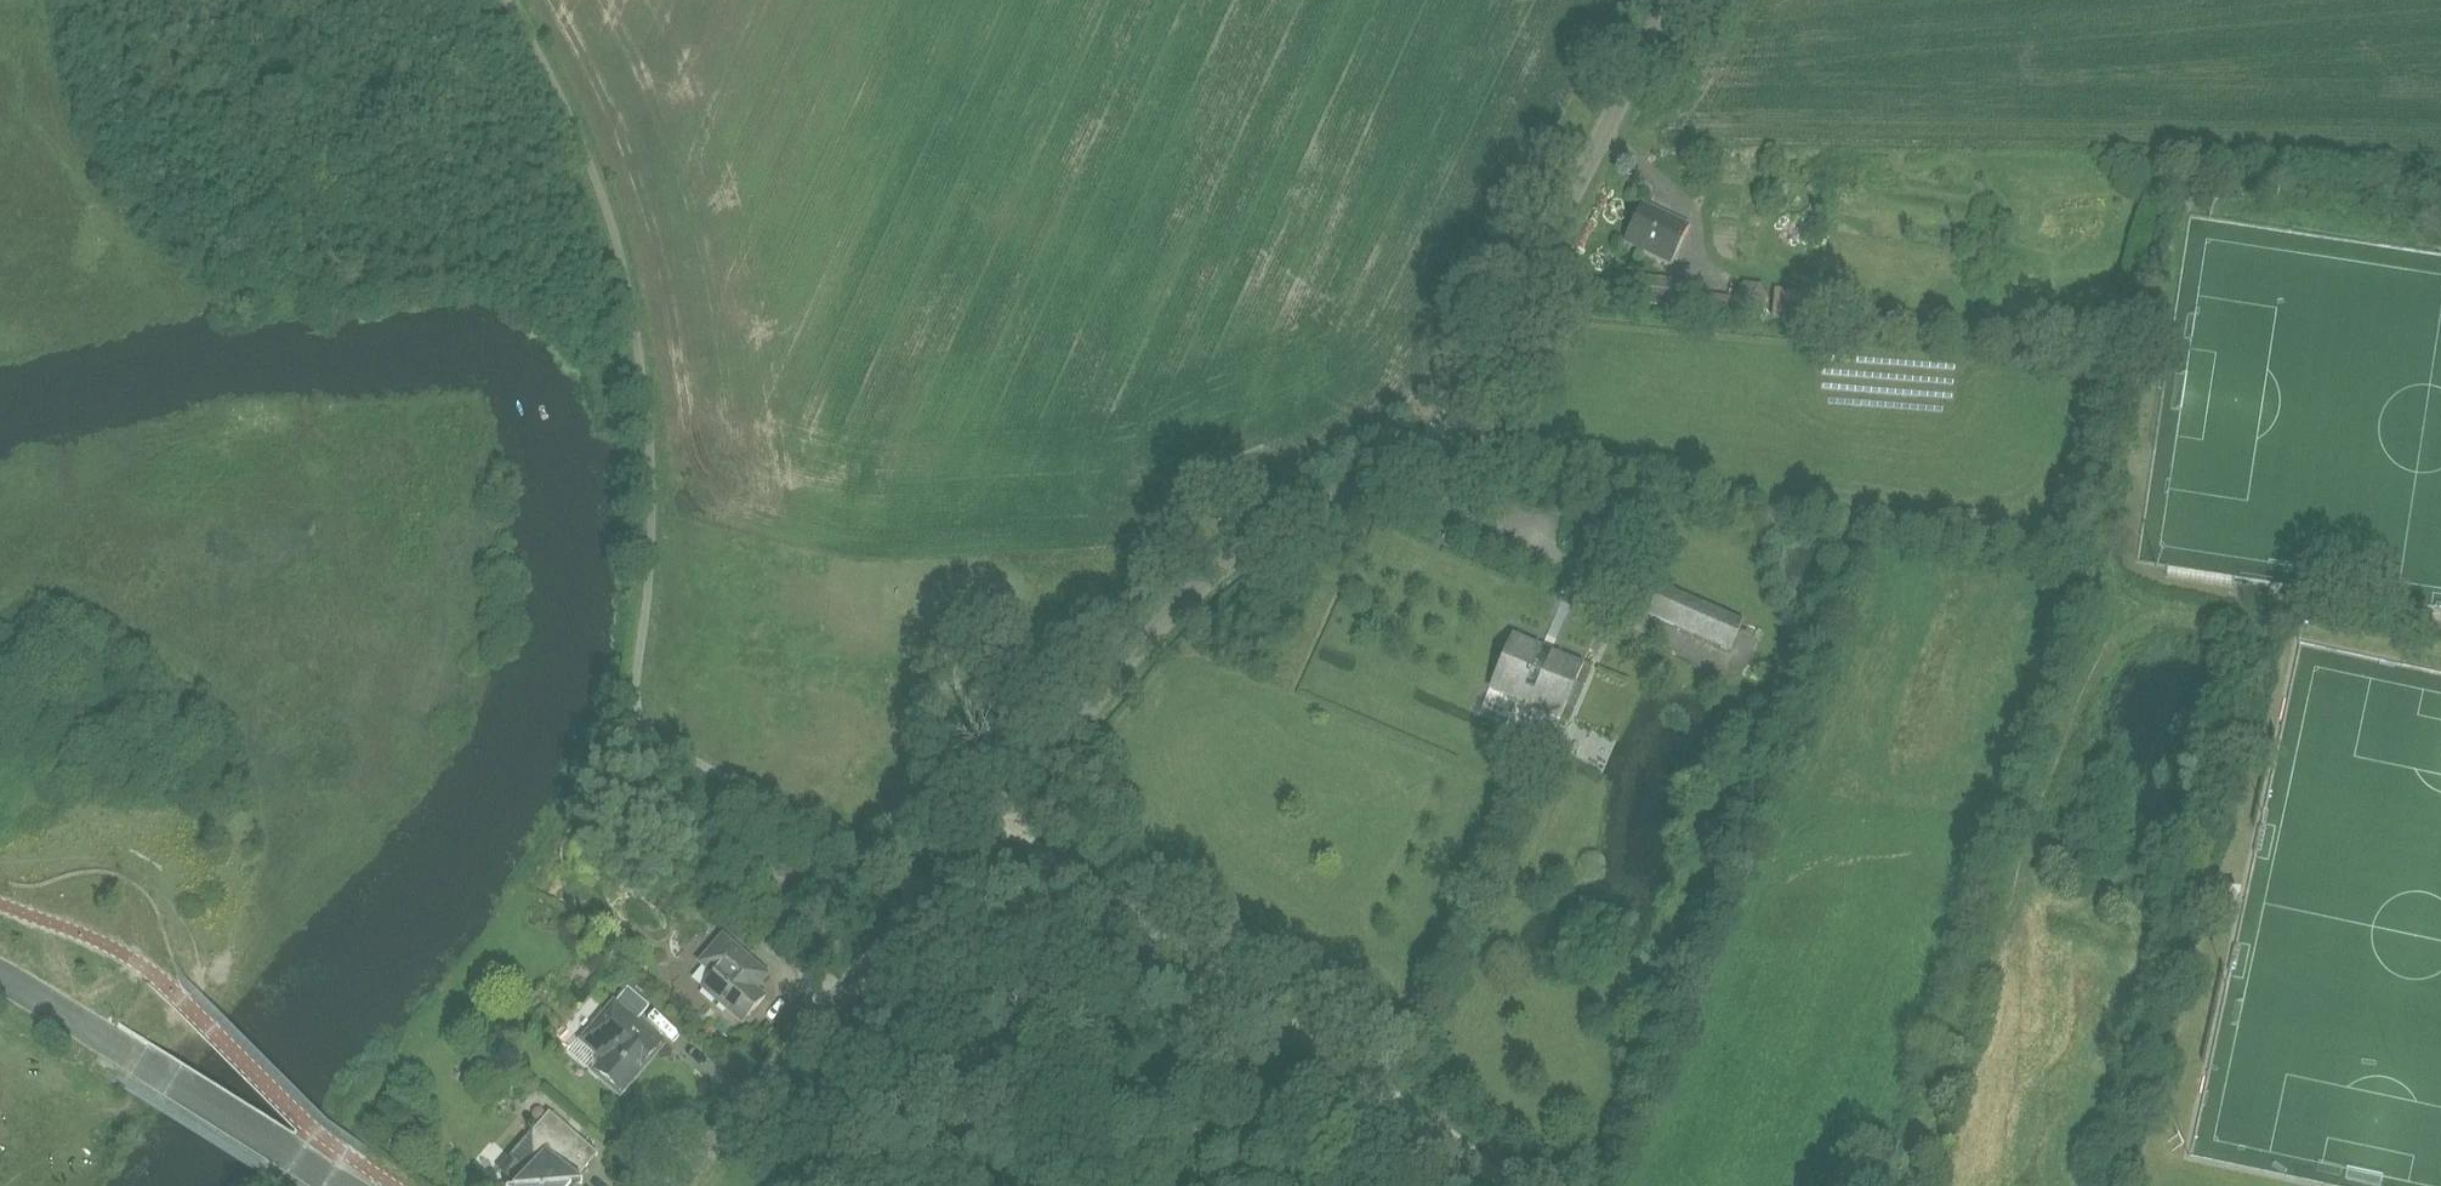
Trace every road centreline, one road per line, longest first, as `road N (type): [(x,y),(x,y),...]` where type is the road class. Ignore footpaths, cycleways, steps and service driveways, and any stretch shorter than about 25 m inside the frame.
road 1 (unclassified): [(676,1185),(979,826),(1190,594),(1253,542),(1391,470),(1444,430),(1494,354),(1673,0)]
road 2 (track): [(993,811),(1522,1185)]
road 3 (primary): [(340,1185),(0,976)]

